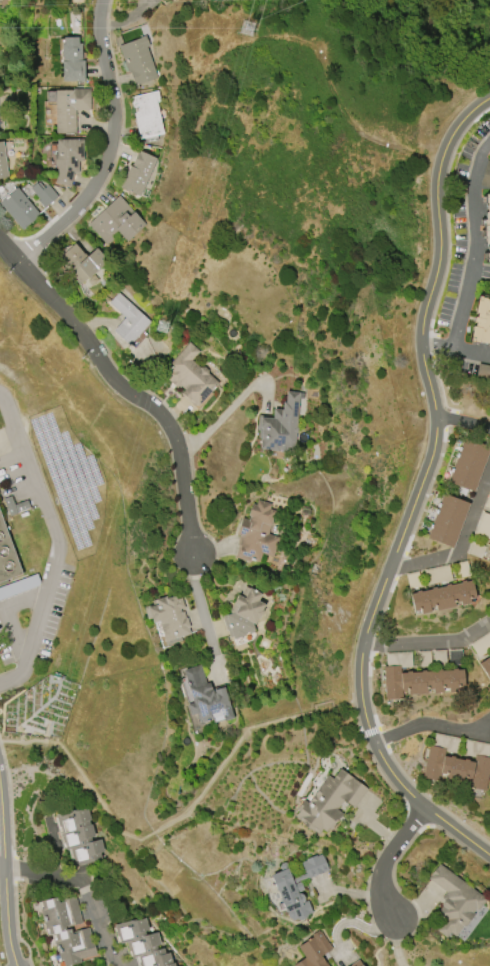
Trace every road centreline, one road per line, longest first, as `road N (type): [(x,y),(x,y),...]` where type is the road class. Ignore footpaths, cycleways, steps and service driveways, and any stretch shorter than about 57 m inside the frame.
road 1 (residential): [(489,98),(445,149),(436,192),(441,253),(421,343),(435,437),(364,653),(367,702),(382,744),(404,777),(489,847)]
road 2 (residential): [(0,235),(115,384),(176,435),(197,547)]
road 3 (residential): [(102,0),(112,153),(98,185),(21,263)]
road 4 (residential): [(489,144),(475,183),(476,259),(455,348)]
road 5 (residential): [(121,965),(79,878),(6,871)]
road 6 (residential): [(489,477),(460,555),(391,570)]
road 7 (residential): [(436,804),(383,870),(396,918)]
road 8 (residential): [(365,646),(458,641),(489,623)]

